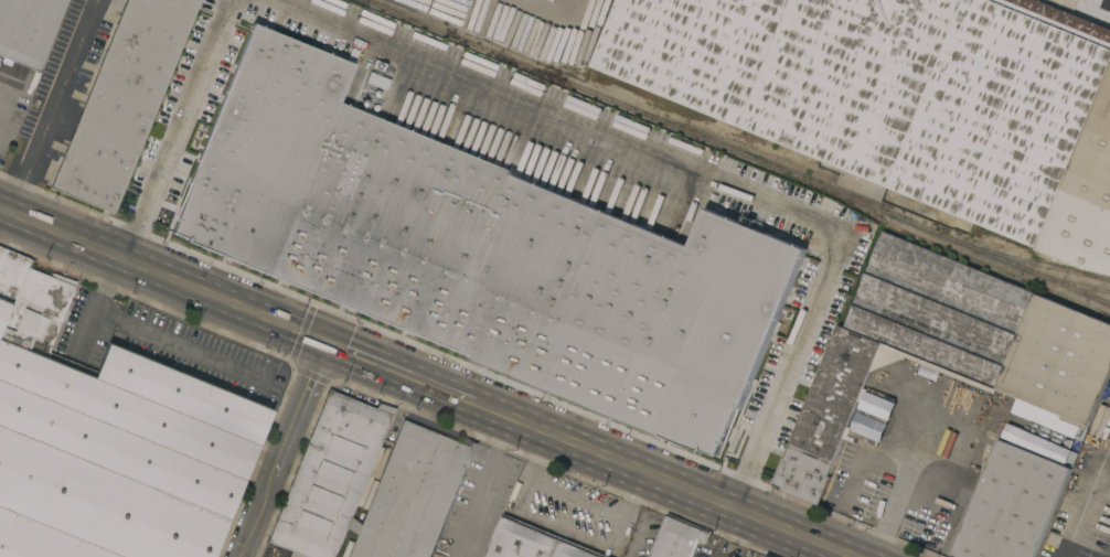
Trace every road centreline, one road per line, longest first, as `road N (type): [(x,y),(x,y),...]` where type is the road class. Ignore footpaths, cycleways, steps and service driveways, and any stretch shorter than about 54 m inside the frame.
road 1 (secondary): [(510,416),(856,556)]
road 2 (secondary): [(0,207),(329,342)]
road 3 (secondary): [(329,342),(510,416)]
road 4 (residential): [(329,342),(269,490)]

